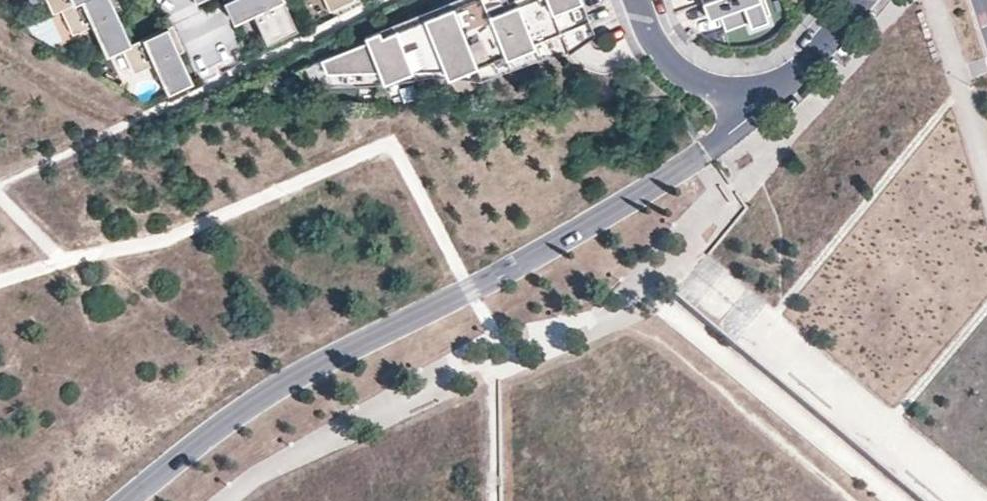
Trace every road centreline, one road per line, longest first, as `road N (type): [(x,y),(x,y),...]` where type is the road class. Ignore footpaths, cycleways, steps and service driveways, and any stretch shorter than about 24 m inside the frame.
road 1 (residential): [(759,94),(750,117),(712,148),(507,271),(282,385),(228,418),(127,500)]
road 2 (residential): [(759,94),(699,84),(671,67),(637,0)]
road 3 (residential): [(865,0),(797,75),(759,94)]

